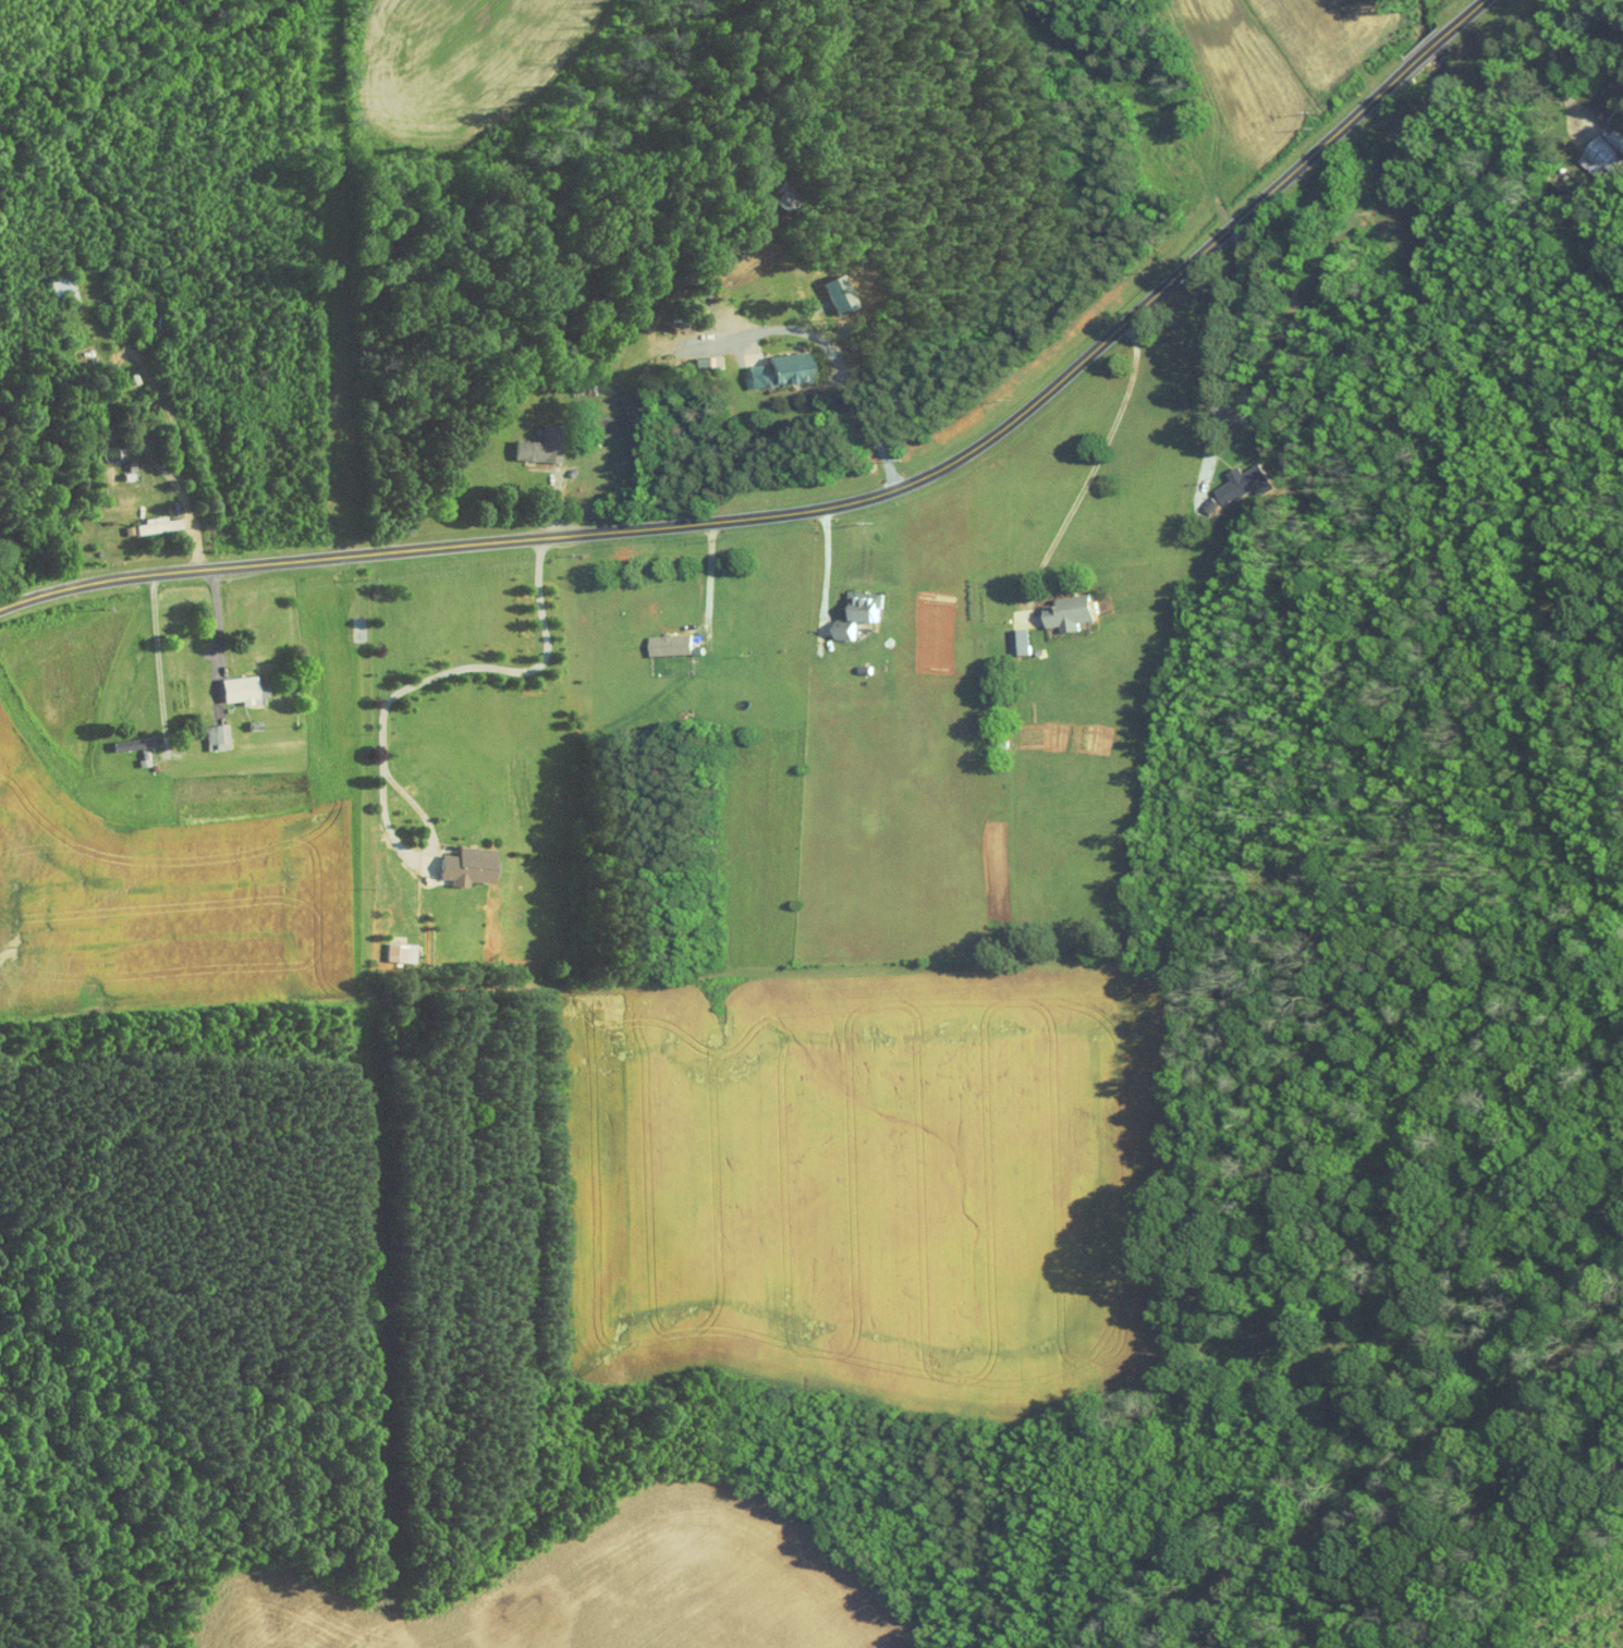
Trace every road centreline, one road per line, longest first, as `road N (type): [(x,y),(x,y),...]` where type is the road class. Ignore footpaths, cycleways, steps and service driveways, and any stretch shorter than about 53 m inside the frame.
road 1 (residential): [(0,610),(105,579),(771,515),(913,483),(1036,403),(1481,0)]

